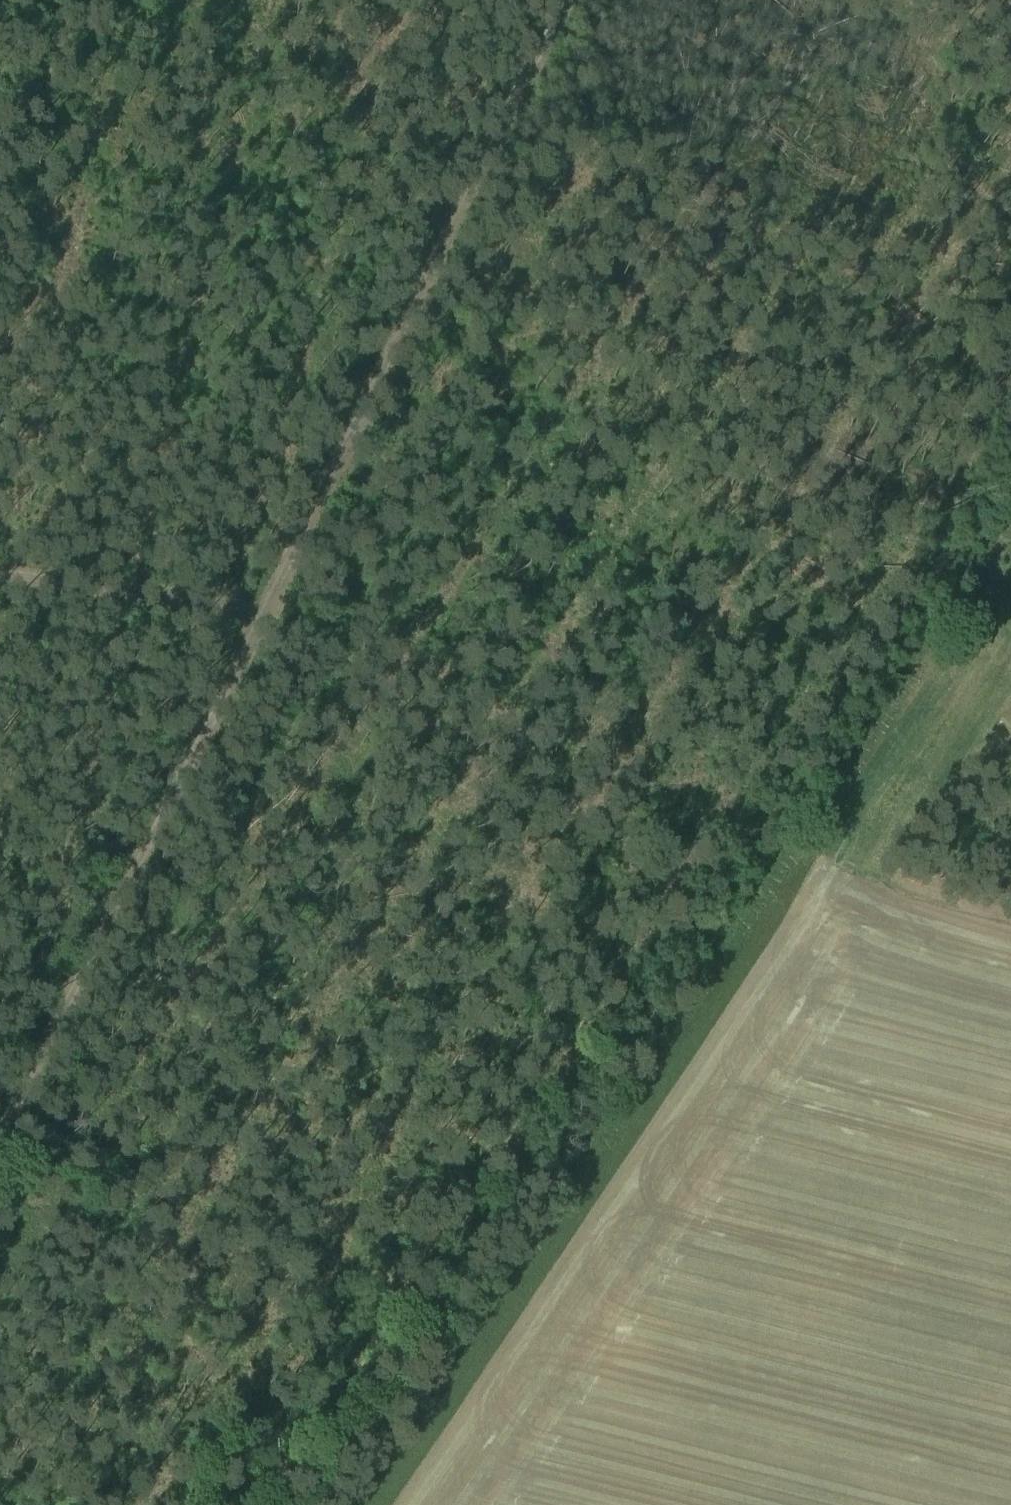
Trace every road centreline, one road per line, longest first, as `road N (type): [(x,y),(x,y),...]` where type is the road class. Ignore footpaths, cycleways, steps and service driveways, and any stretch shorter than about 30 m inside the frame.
road 1 (track): [(260,613),(565,0)]
road 2 (track): [(0,1134),(260,613)]
road 3 (track): [(0,572),(260,613)]

